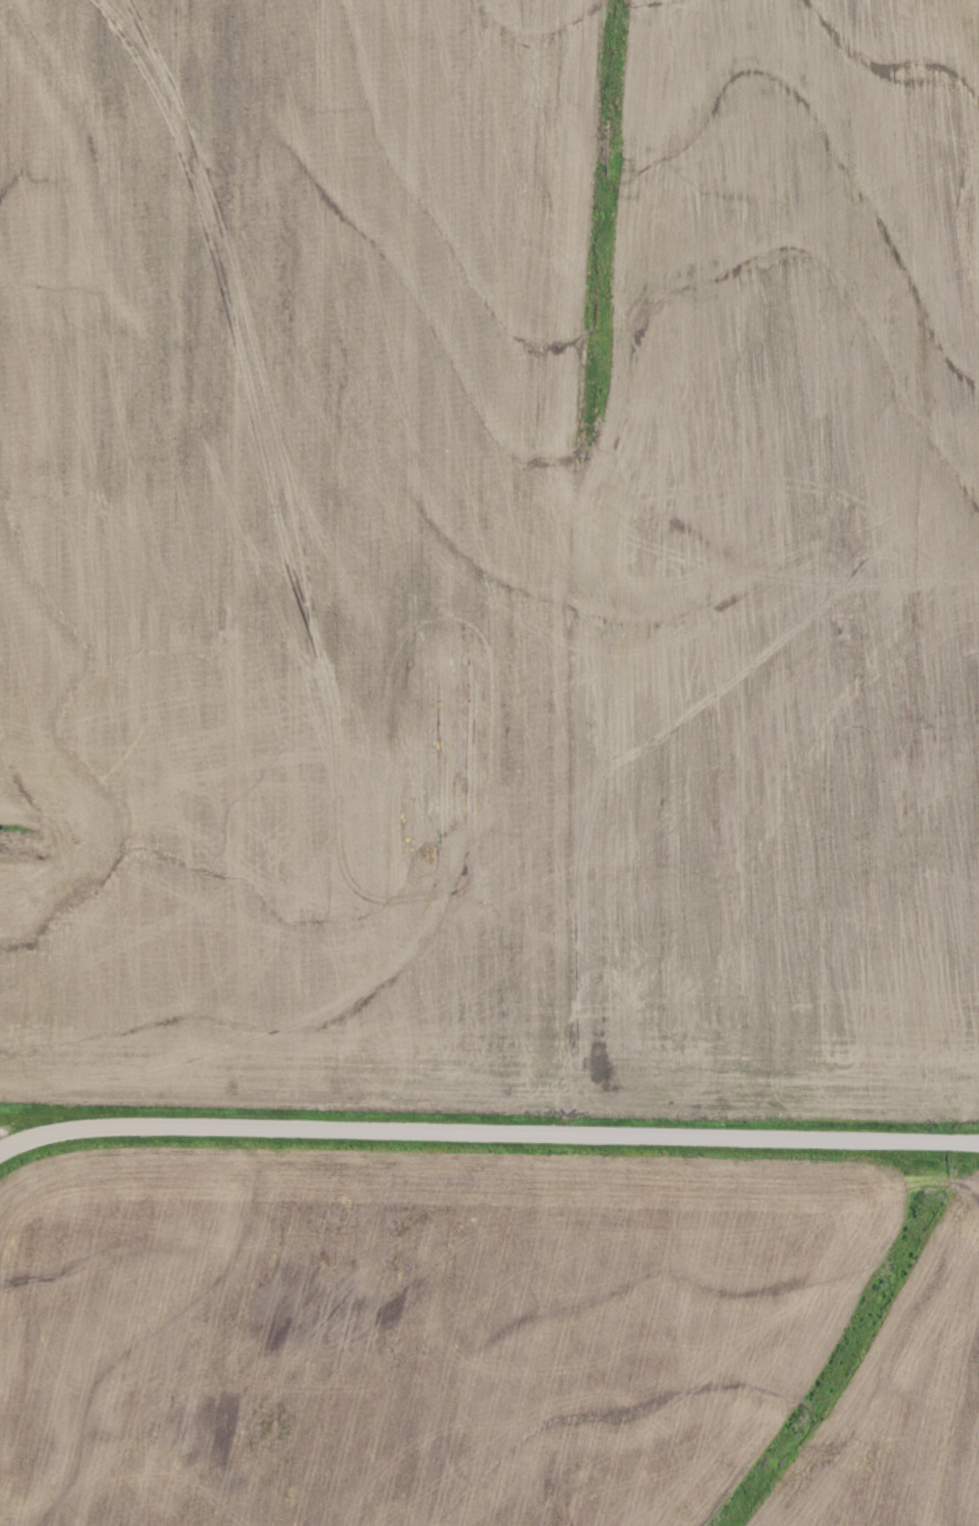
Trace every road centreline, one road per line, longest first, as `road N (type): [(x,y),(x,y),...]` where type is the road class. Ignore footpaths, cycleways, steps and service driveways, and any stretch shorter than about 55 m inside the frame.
road 1 (residential): [(0,1155),(48,1135),(140,1126),(978,1143)]

